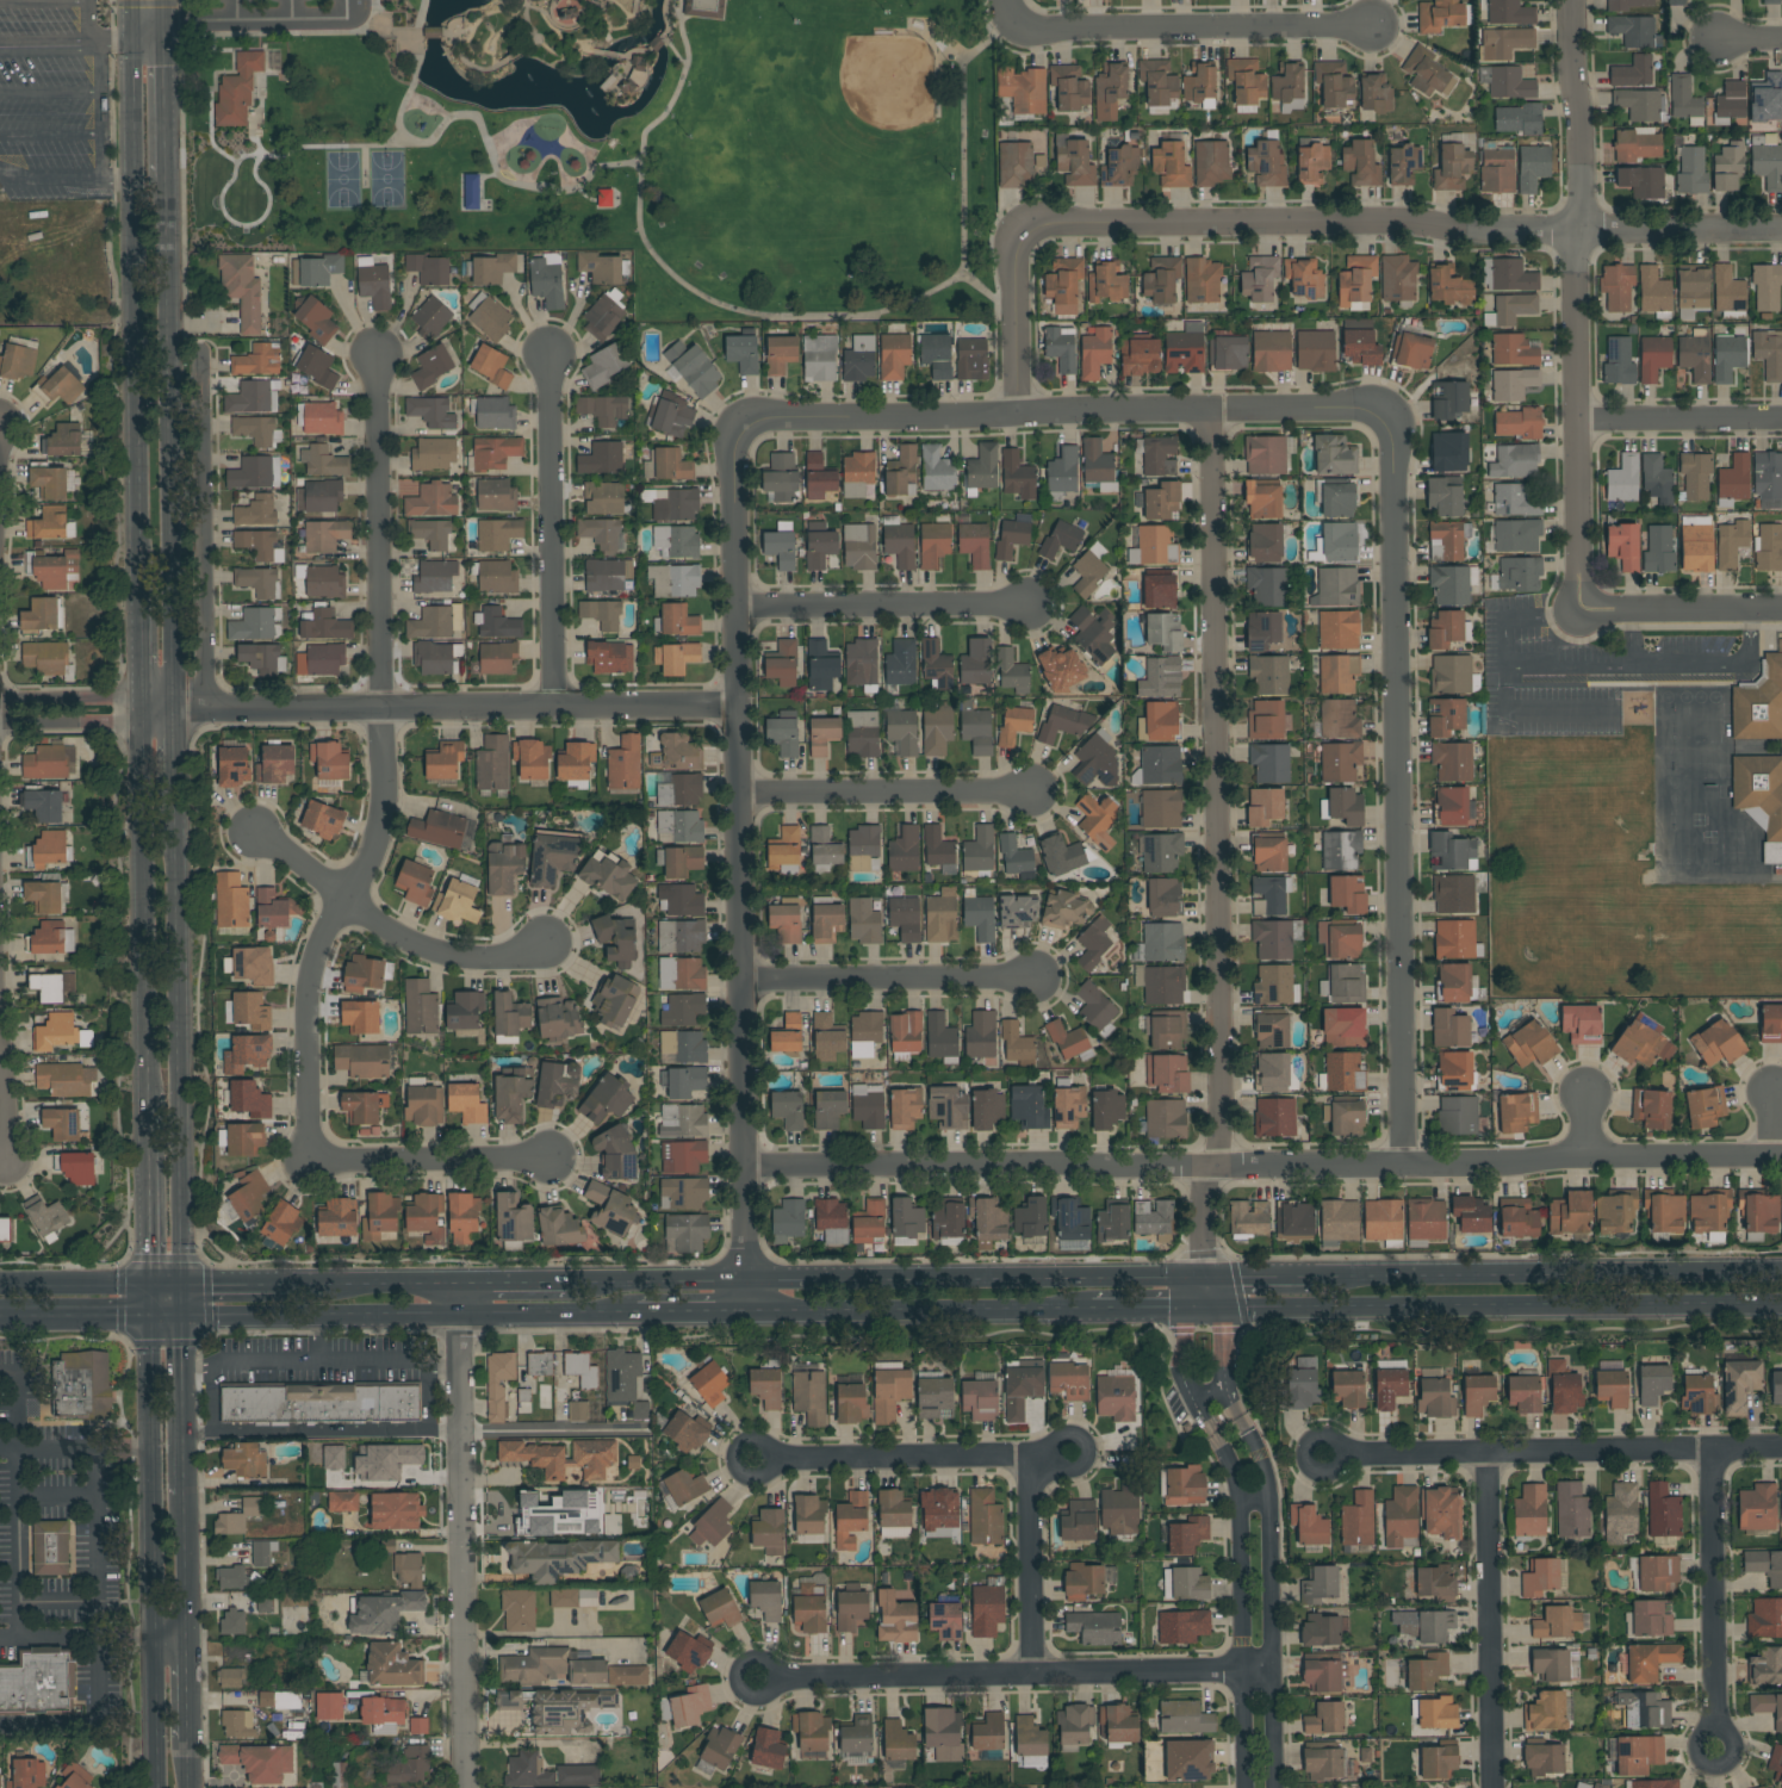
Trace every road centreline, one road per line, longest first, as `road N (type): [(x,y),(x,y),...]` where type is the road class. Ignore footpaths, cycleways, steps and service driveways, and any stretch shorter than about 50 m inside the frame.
road 1 (residential): [(743,1169),(1781,1156)]
road 2 (residential): [(377,350),(380,839),(316,955),(305,997),(308,1162)]
road 3 (residential): [(732,447),(744,1272)]
road 4 (residential): [(1207,410),(1221,1099),(1213,1169)]
road 5 (residential): [(1037,224),(1781,229)]
road 6 (residential): [(1392,442),(1402,1166)]
road 7 (residential): [(732,447),(745,426),(769,420),(1358,409),(1385,420),(1392,442)]
road 8 (primary): [(1200,1272),(572,1274)]
road 9 (residential): [(138,708),(735,707)]
road 10 (primary): [(1199,1315),(1781,1307)]
road 11 (tertiary): [(131,45),(137,616)]
road 12 (tertiary): [(175,707),(168,150)]
road 13 (tertiary): [(181,1279),(175,758)]
road 14 (residential): [(1275,1675),(777,1680)]
road 15 (primary): [(1781,1271),(1309,1272)]
road 16 (residential): [(459,1316),(464,1787)]
road 17 (tertiary): [(151,1320),(158,1787)]
road 18 (residential): [(1781,1448),(1341,1458)]
road 19 (tertiary): [(138,708),(147,1140)]
road 20 (residential): [(1006,0),(1005,12),(1022,35),(1373,29)]
road 21 (residential): [(1571,232),(1578,614)]
road 22 (residential): [(1278,1787),(1274,1581),(1262,1473),(1238,1413)]
road 23 (residential): [(1215,1429),(1237,1465),(1243,1507),(1243,1787)]
road 24 (residential): [(206,707),(201,349)]
road 25 (residential): [(547,352),(553,707)]
road 26 (primary): [(741,1311),(1092,1315)]
road 27 (residential): [(1485,1453),(1491,1787)]
road 28 (residential): [(734,609),(1032,604)]
road 29 (residential): [(740,981),(1038,980)]
road 30 (residential): [(737,794),(1032,791)]
road 31 (residential): [(1710,1449),(1714,1733)]
road 32 (residential): [(1054,1457),(771,1463)]
road 33 (primary): [(182,1318),(459,1316)]
road 34 (residential): [(308,1162),(548,1157)]
road 35 (residential): [(1570,0),(1583,232)]
road 36 (residential): [(342,901),(398,939),(507,958),(551,942)]
road 37 (residential): [(1031,1675),(1027,1455)]
road 38 (residential): [(1575,421),(1781,419)]
road 39 (residential): [(1578,614),(1781,612)]
road 40 (residential): [(1037,224),(1018,238),(1013,259),(1017,415)]
road 41 (tertiary): [(147,1140),(151,1320)]
road 42 (primary): [(459,1316),(637,1314)]
road 43 (tertiary): [(186,1495),(182,1318)]
road 44 (primary): [(319,1277),(150,1280)]
road 45 (tertiary): [(190,1647),(186,1495)]
road 46 (primary): [(0,1321),(151,1320)]
road 47 (primary): [(150,1280),(0,1281)]
road 48 (residential): [(1206,1169),(1199,1315)]
road 49 (primary): [(460,1275),(319,1277)]
road 50 (residential): [(0,713),(138,708)]
road 51 (residential): [(1199,1315),(1185,1330),(1178,1371),(1215,1429)]

